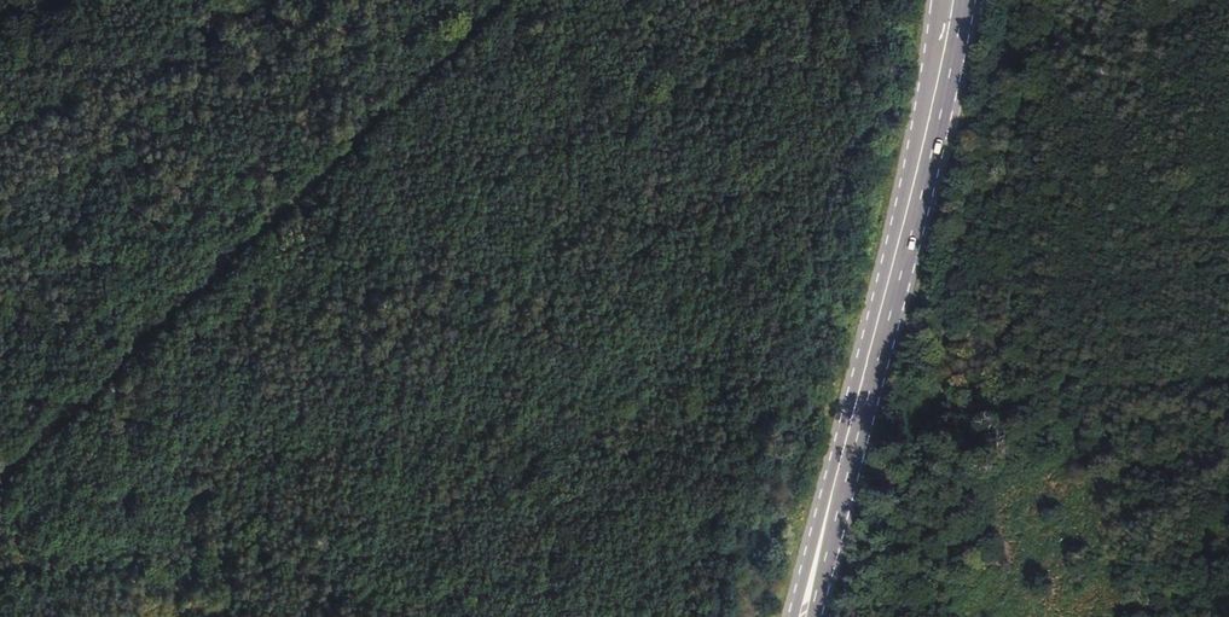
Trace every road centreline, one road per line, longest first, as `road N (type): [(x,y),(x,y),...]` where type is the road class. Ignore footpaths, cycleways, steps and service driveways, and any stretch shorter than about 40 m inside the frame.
road 1 (track): [(505,0),(0,480)]
road 2 (primary): [(805,616),(945,70)]

